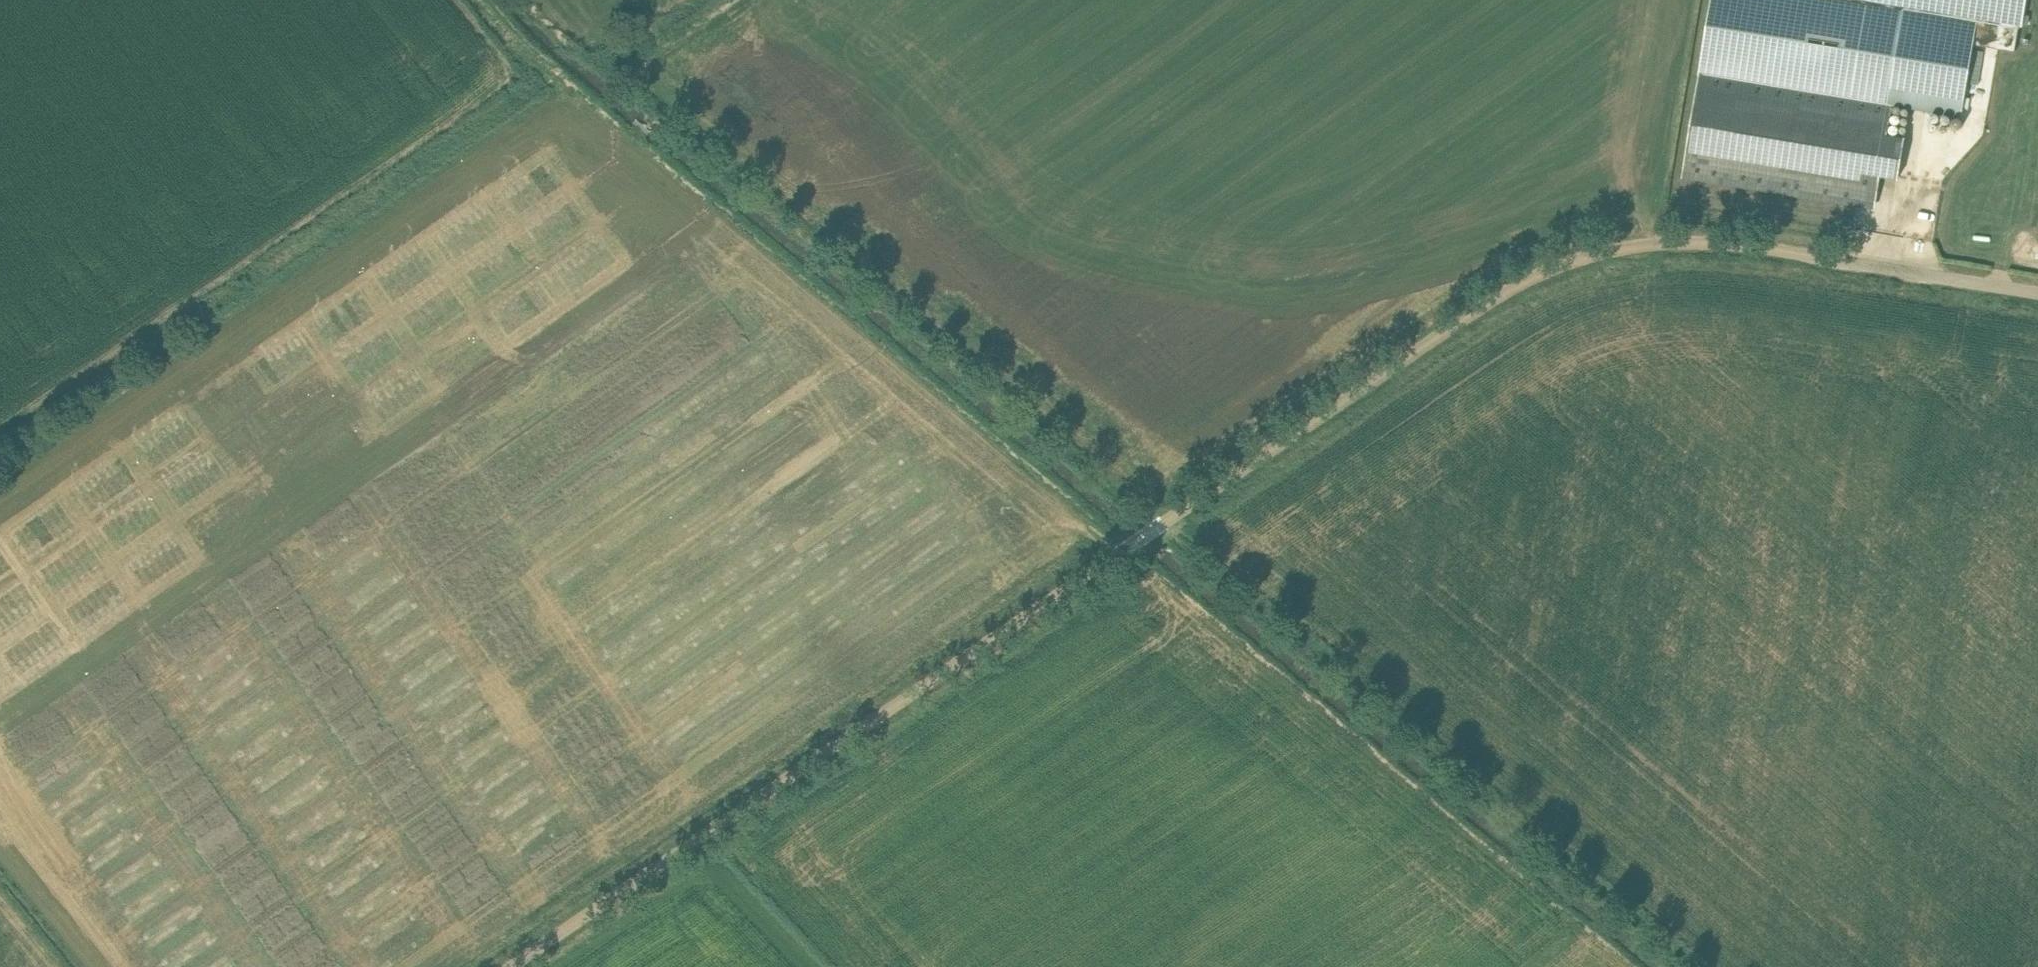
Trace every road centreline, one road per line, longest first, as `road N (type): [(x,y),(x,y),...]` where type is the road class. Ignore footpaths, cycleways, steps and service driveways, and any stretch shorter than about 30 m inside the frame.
road 1 (unclassified): [(2037,295),(1695,239),(1635,243),(1551,266),(1163,527)]
road 2 (unclassified): [(479,966),(1163,527)]

